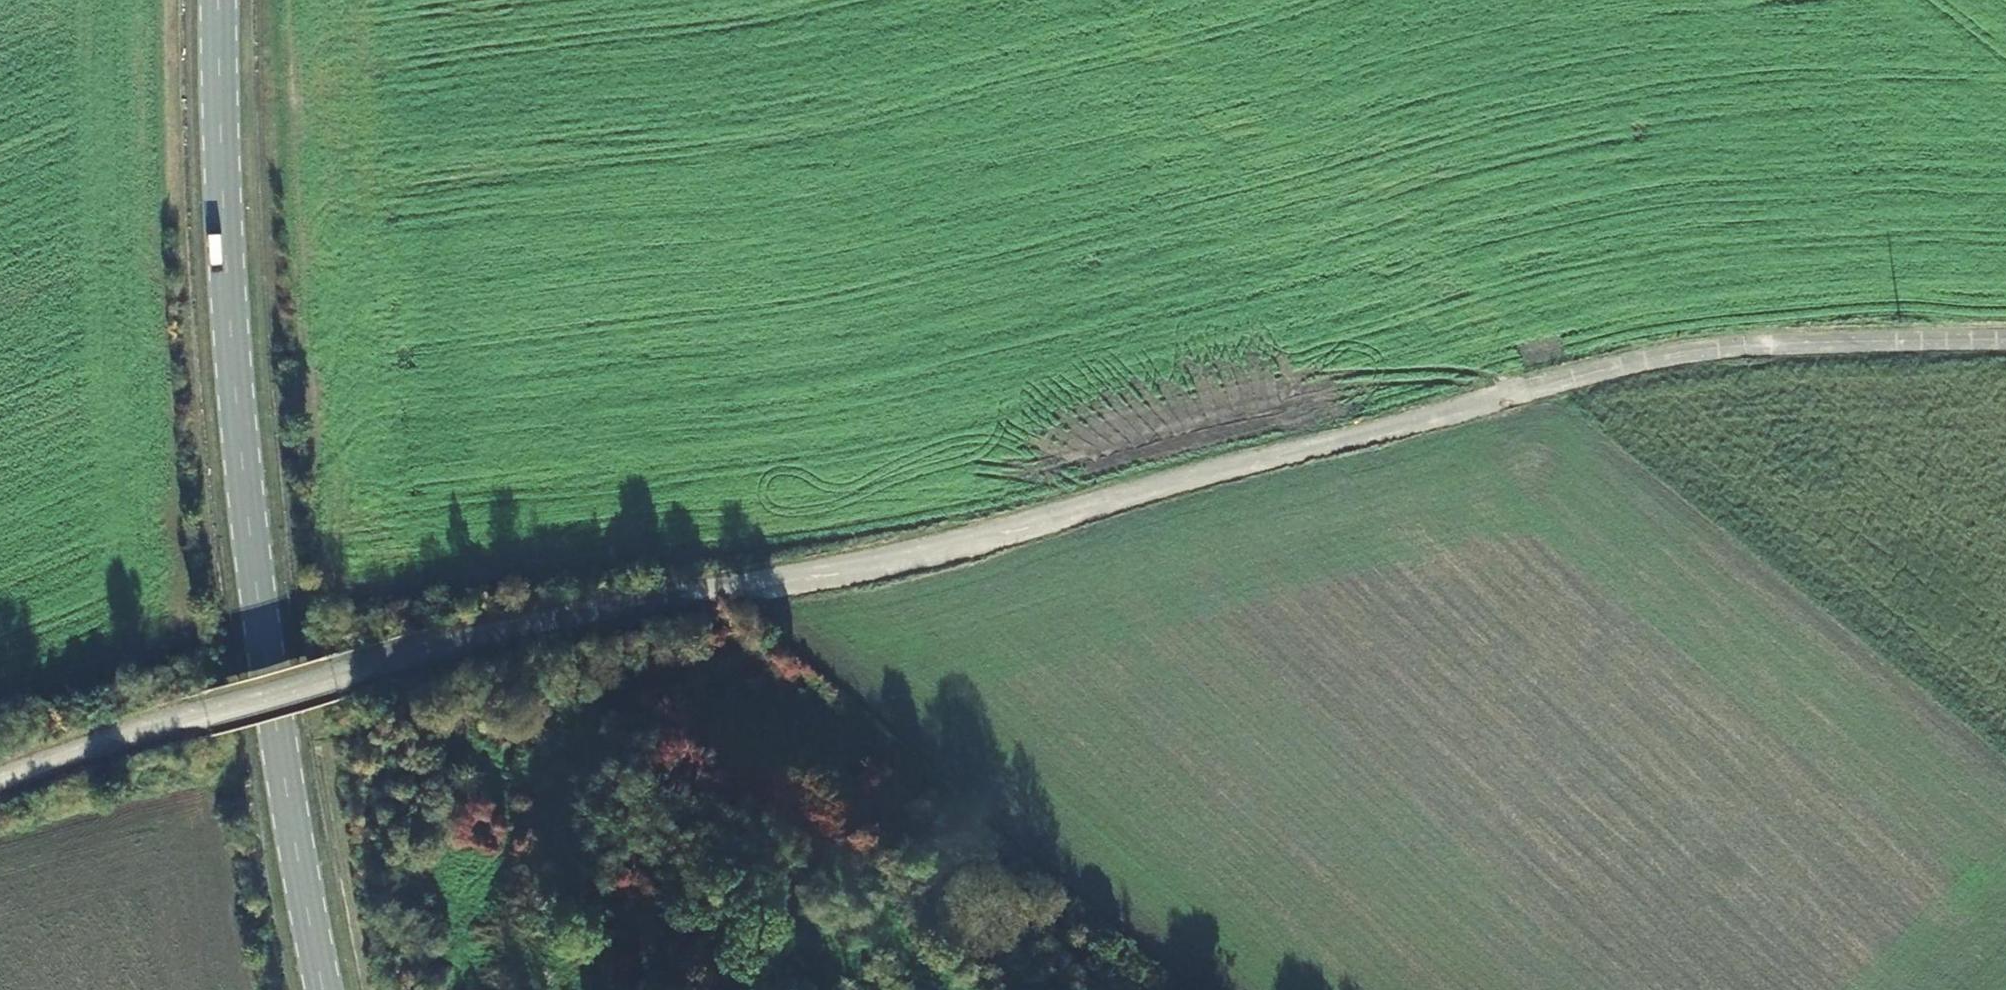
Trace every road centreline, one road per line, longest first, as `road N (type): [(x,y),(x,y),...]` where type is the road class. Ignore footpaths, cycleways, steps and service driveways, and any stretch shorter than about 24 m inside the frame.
road 1 (track): [(2005,338),(1792,343),(1650,359),(952,547),(443,645),(0,779)]
road 2 (primary): [(323,989),(249,529),(230,330),(218,0)]

